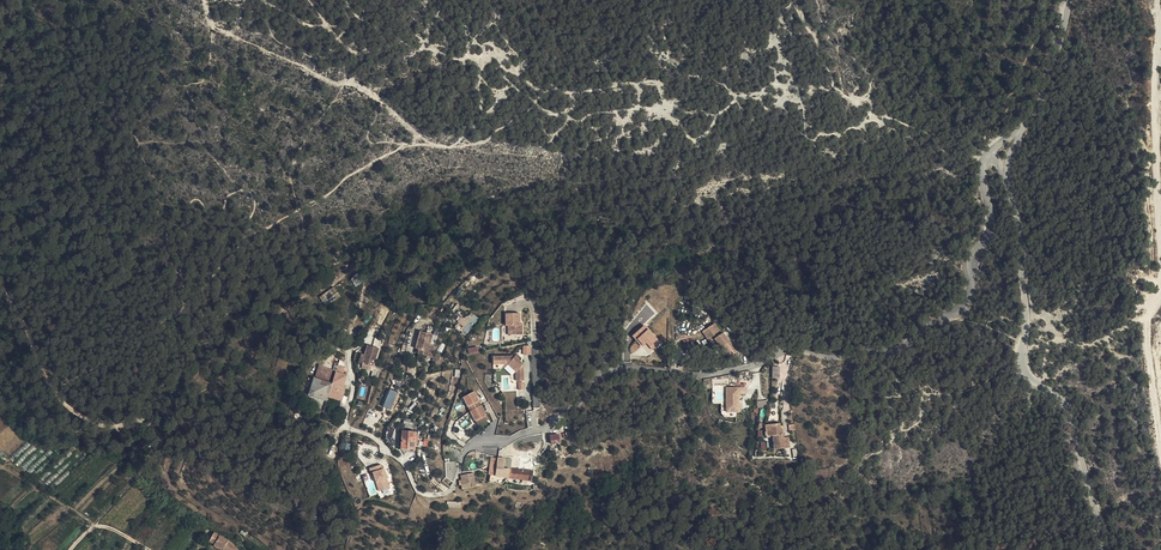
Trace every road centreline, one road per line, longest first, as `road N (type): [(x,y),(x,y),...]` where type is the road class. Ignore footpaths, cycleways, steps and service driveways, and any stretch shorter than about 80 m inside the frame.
road 1 (unclassified): [(473,445),(547,426),(608,373),(627,367),(713,373),(789,351),(829,357),(909,344),(970,293),(972,255),(992,229),(987,156)]
road 2 (unclassified): [(1006,167),(1022,235),(1025,370),(1067,411),(1107,549)]
road 3 (track): [(0,284),(66,409),(111,429),(146,423),(157,435),(145,467),(70,549)]
road 4 (track): [(1116,333),(1146,320),(1156,305),(1156,0)]
road 5 (track): [(349,352),(349,430),(405,463),(419,494),(451,490),(473,445)]
road 6 (unclassified): [(1069,0),(1056,64),(1017,133)]

